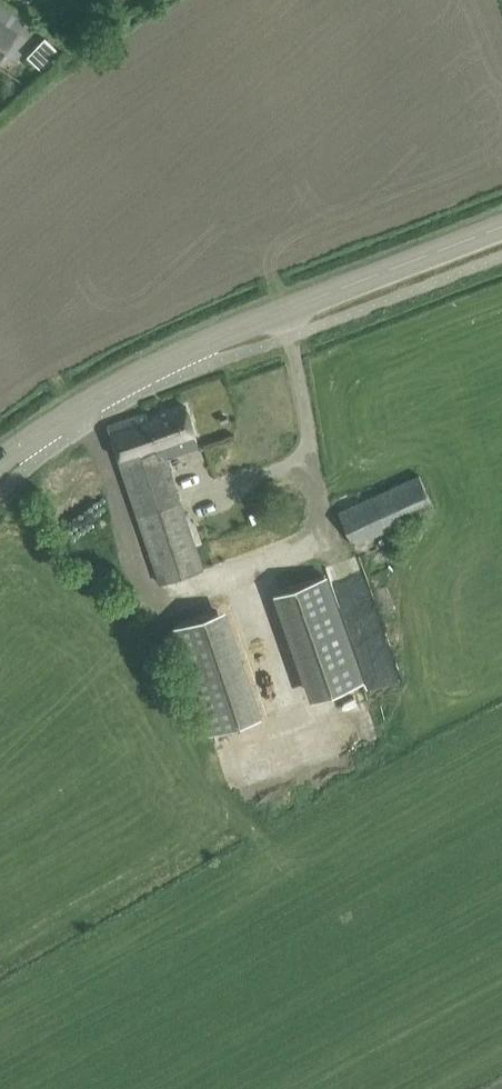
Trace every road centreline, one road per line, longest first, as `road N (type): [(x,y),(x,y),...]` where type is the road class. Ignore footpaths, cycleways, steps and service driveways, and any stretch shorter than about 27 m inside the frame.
road 1 (tertiary): [(501,224),(254,317),(97,392),(0,462)]

